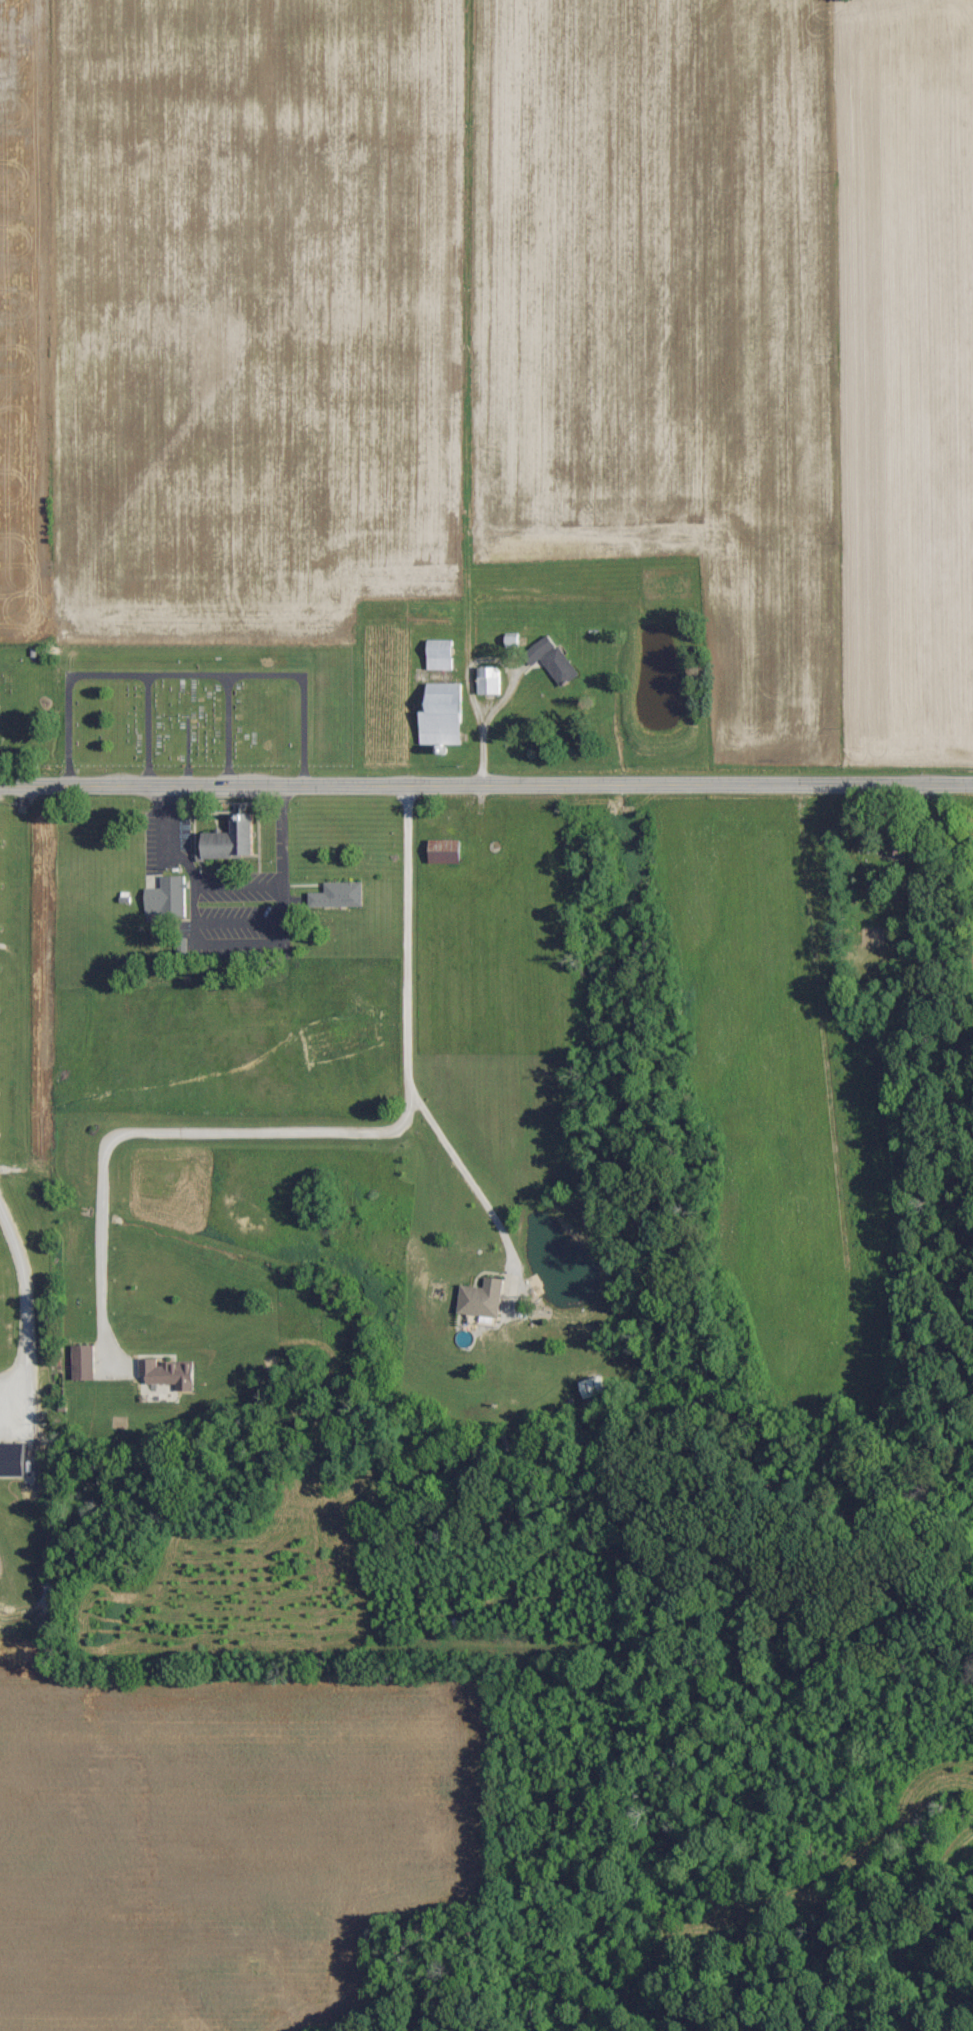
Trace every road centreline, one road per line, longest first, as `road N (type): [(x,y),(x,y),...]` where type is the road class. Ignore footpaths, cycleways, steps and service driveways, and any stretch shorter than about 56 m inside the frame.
road 1 (secondary): [(0,786),(972,785)]

